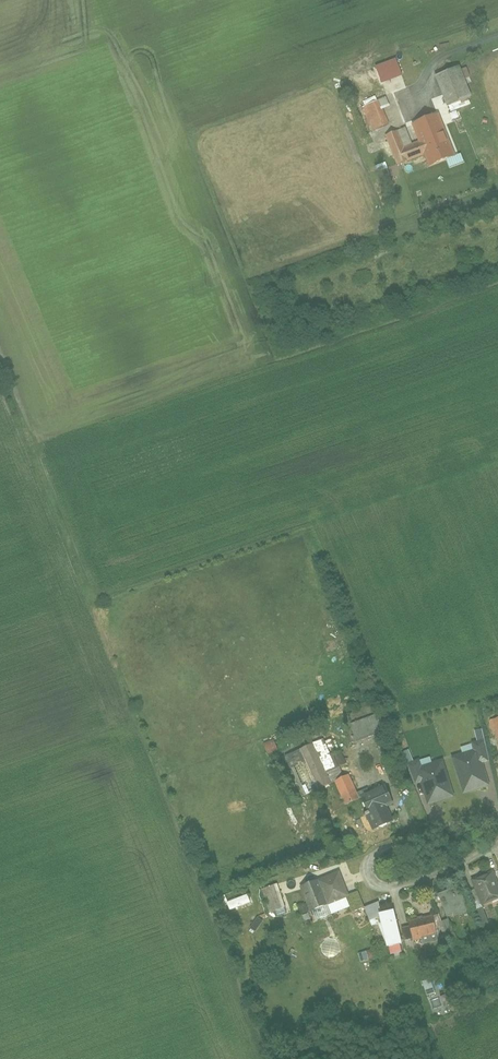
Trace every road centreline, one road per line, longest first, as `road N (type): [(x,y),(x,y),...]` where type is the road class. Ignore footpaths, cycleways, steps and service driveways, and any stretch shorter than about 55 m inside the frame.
road 1 (residential): [(497,817),(386,844),(370,857),(368,875),(380,887),(400,887),(497,845)]

